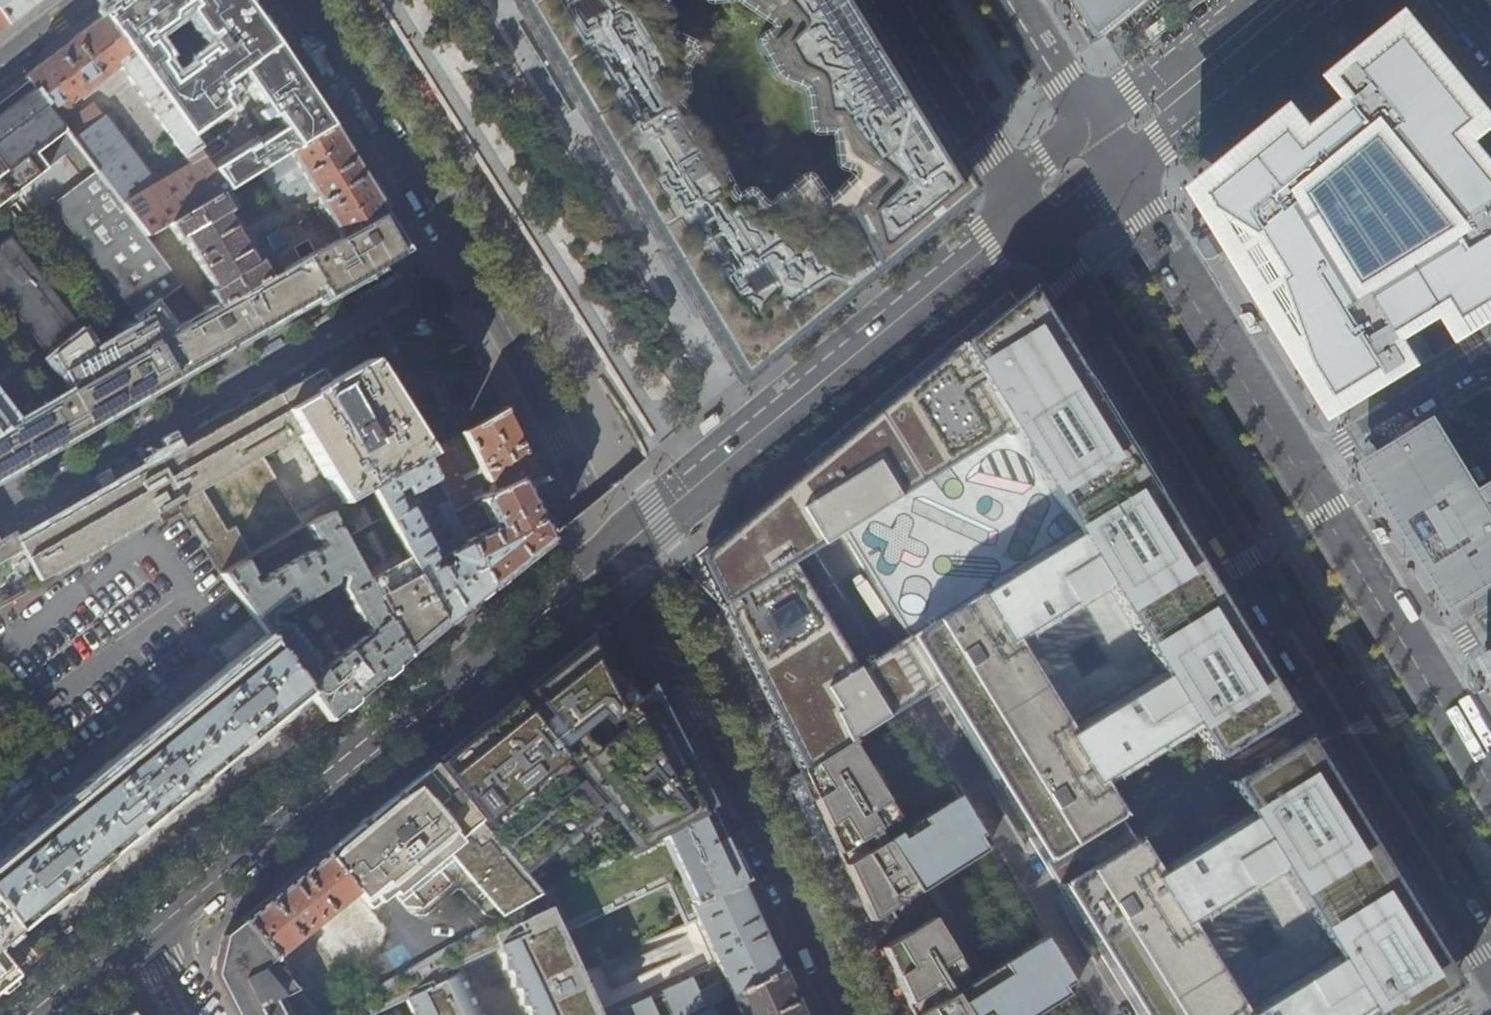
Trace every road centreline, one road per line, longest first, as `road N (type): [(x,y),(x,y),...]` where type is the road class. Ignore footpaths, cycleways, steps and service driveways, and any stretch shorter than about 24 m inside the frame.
road 1 (secondary): [(148,930),(1023,216)]
road 2 (tertiary): [(1023,216),(1490,964)]
road 3 (residential): [(462,256),(700,708),(848,1014)]
road 4 (residential): [(462,256),(0,520)]
road 5 (tertiary): [(1302,475),(1121,185)]
road 6 (residential): [(302,0),(372,100),(462,256)]
road 7 (secondary): [(1121,185),(1160,141),(1333,0)]
road 8 (tertiary): [(889,0),(1023,216)]
road 9 (residential): [(1490,354),(1302,475)]
road 10 (tertiary): [(1418,666),(1302,475)]
road 11 (secondary): [(1249,0),(1085,128)]
road 12 (tertiary): [(1085,128),(1005,0)]
road 13 (tertiary): [(1490,785),(1418,666)]
road 14 (secondary): [(46,1014),(148,930)]

